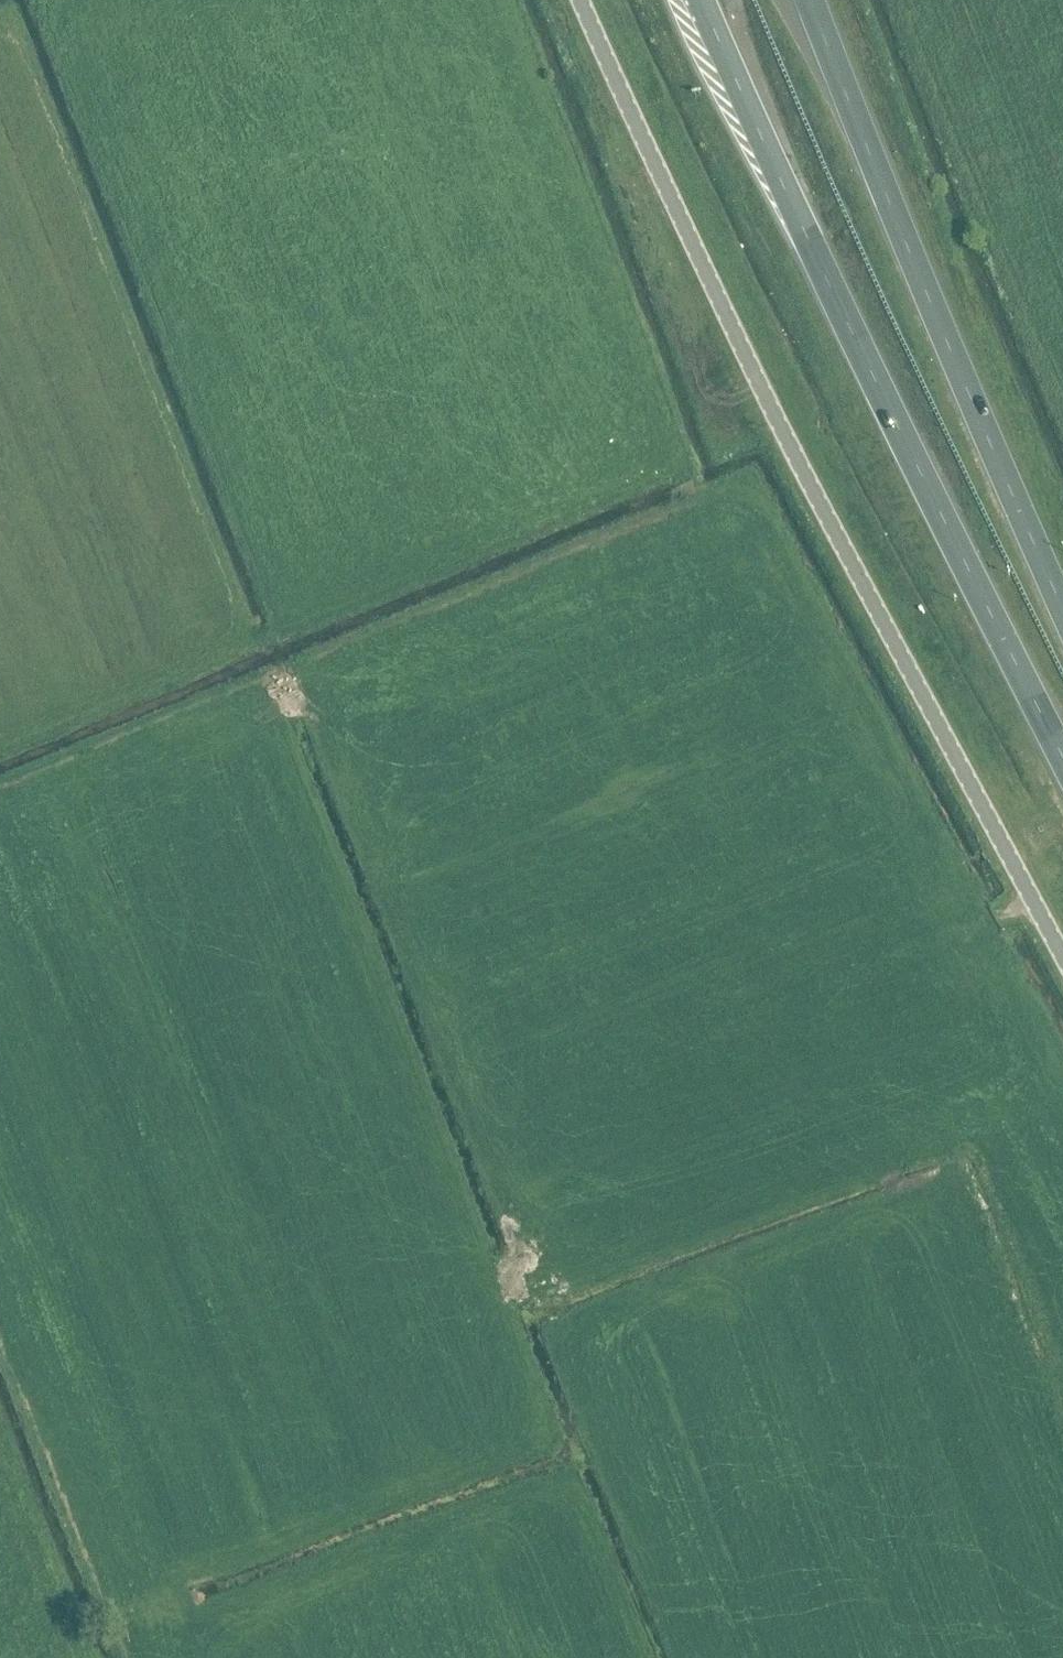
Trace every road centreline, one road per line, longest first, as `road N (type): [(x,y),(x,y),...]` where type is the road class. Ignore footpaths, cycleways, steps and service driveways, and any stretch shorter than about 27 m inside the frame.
road 1 (unclassified): [(1062,957),(791,447),(580,0)]
road 2 (trunk): [(704,0),(838,305),(1062,759)]
road 3 (trunk): [(1062,608),(812,0)]

